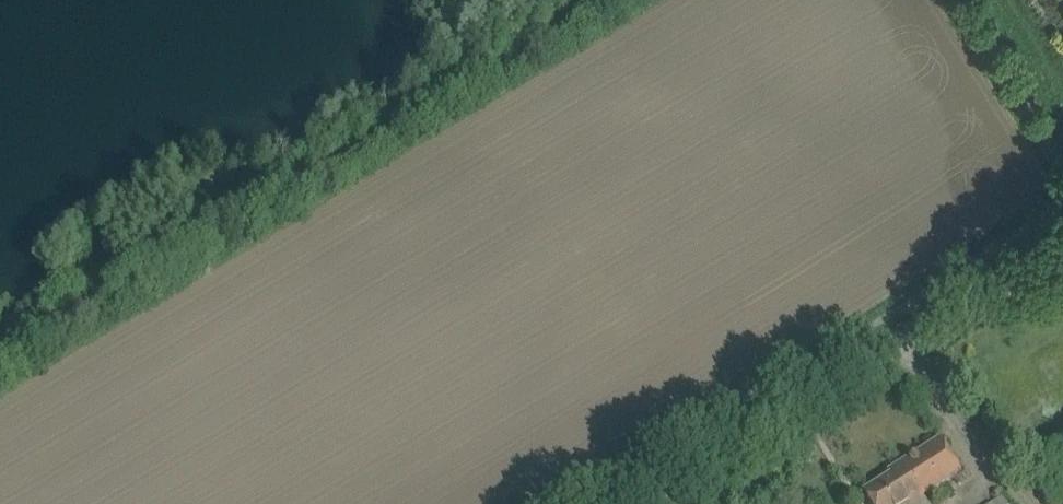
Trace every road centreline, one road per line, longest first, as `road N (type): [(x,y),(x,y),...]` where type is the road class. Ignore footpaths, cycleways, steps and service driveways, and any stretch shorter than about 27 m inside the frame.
road 1 (tertiary): [(642,503),(1062,239)]

